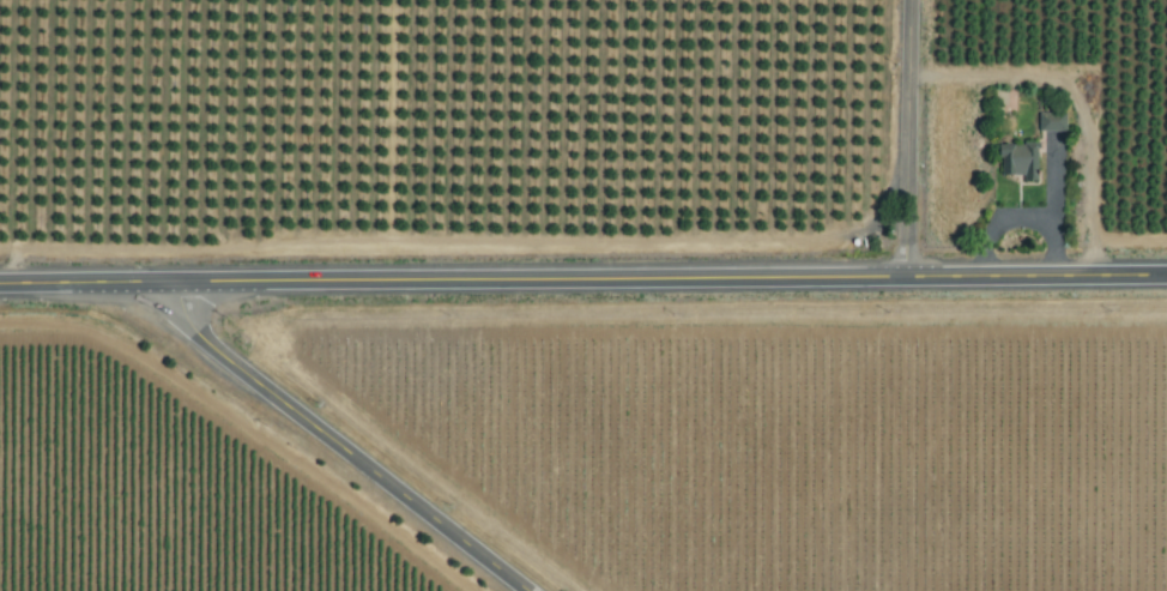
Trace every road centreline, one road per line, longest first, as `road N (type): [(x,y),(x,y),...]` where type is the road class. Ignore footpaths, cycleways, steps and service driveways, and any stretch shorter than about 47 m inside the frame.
road 1 (primary): [(0,284),(1166,274)]
road 2 (residential): [(175,283),(204,344),(527,590)]
road 3 (residential): [(909,0),(906,276)]

